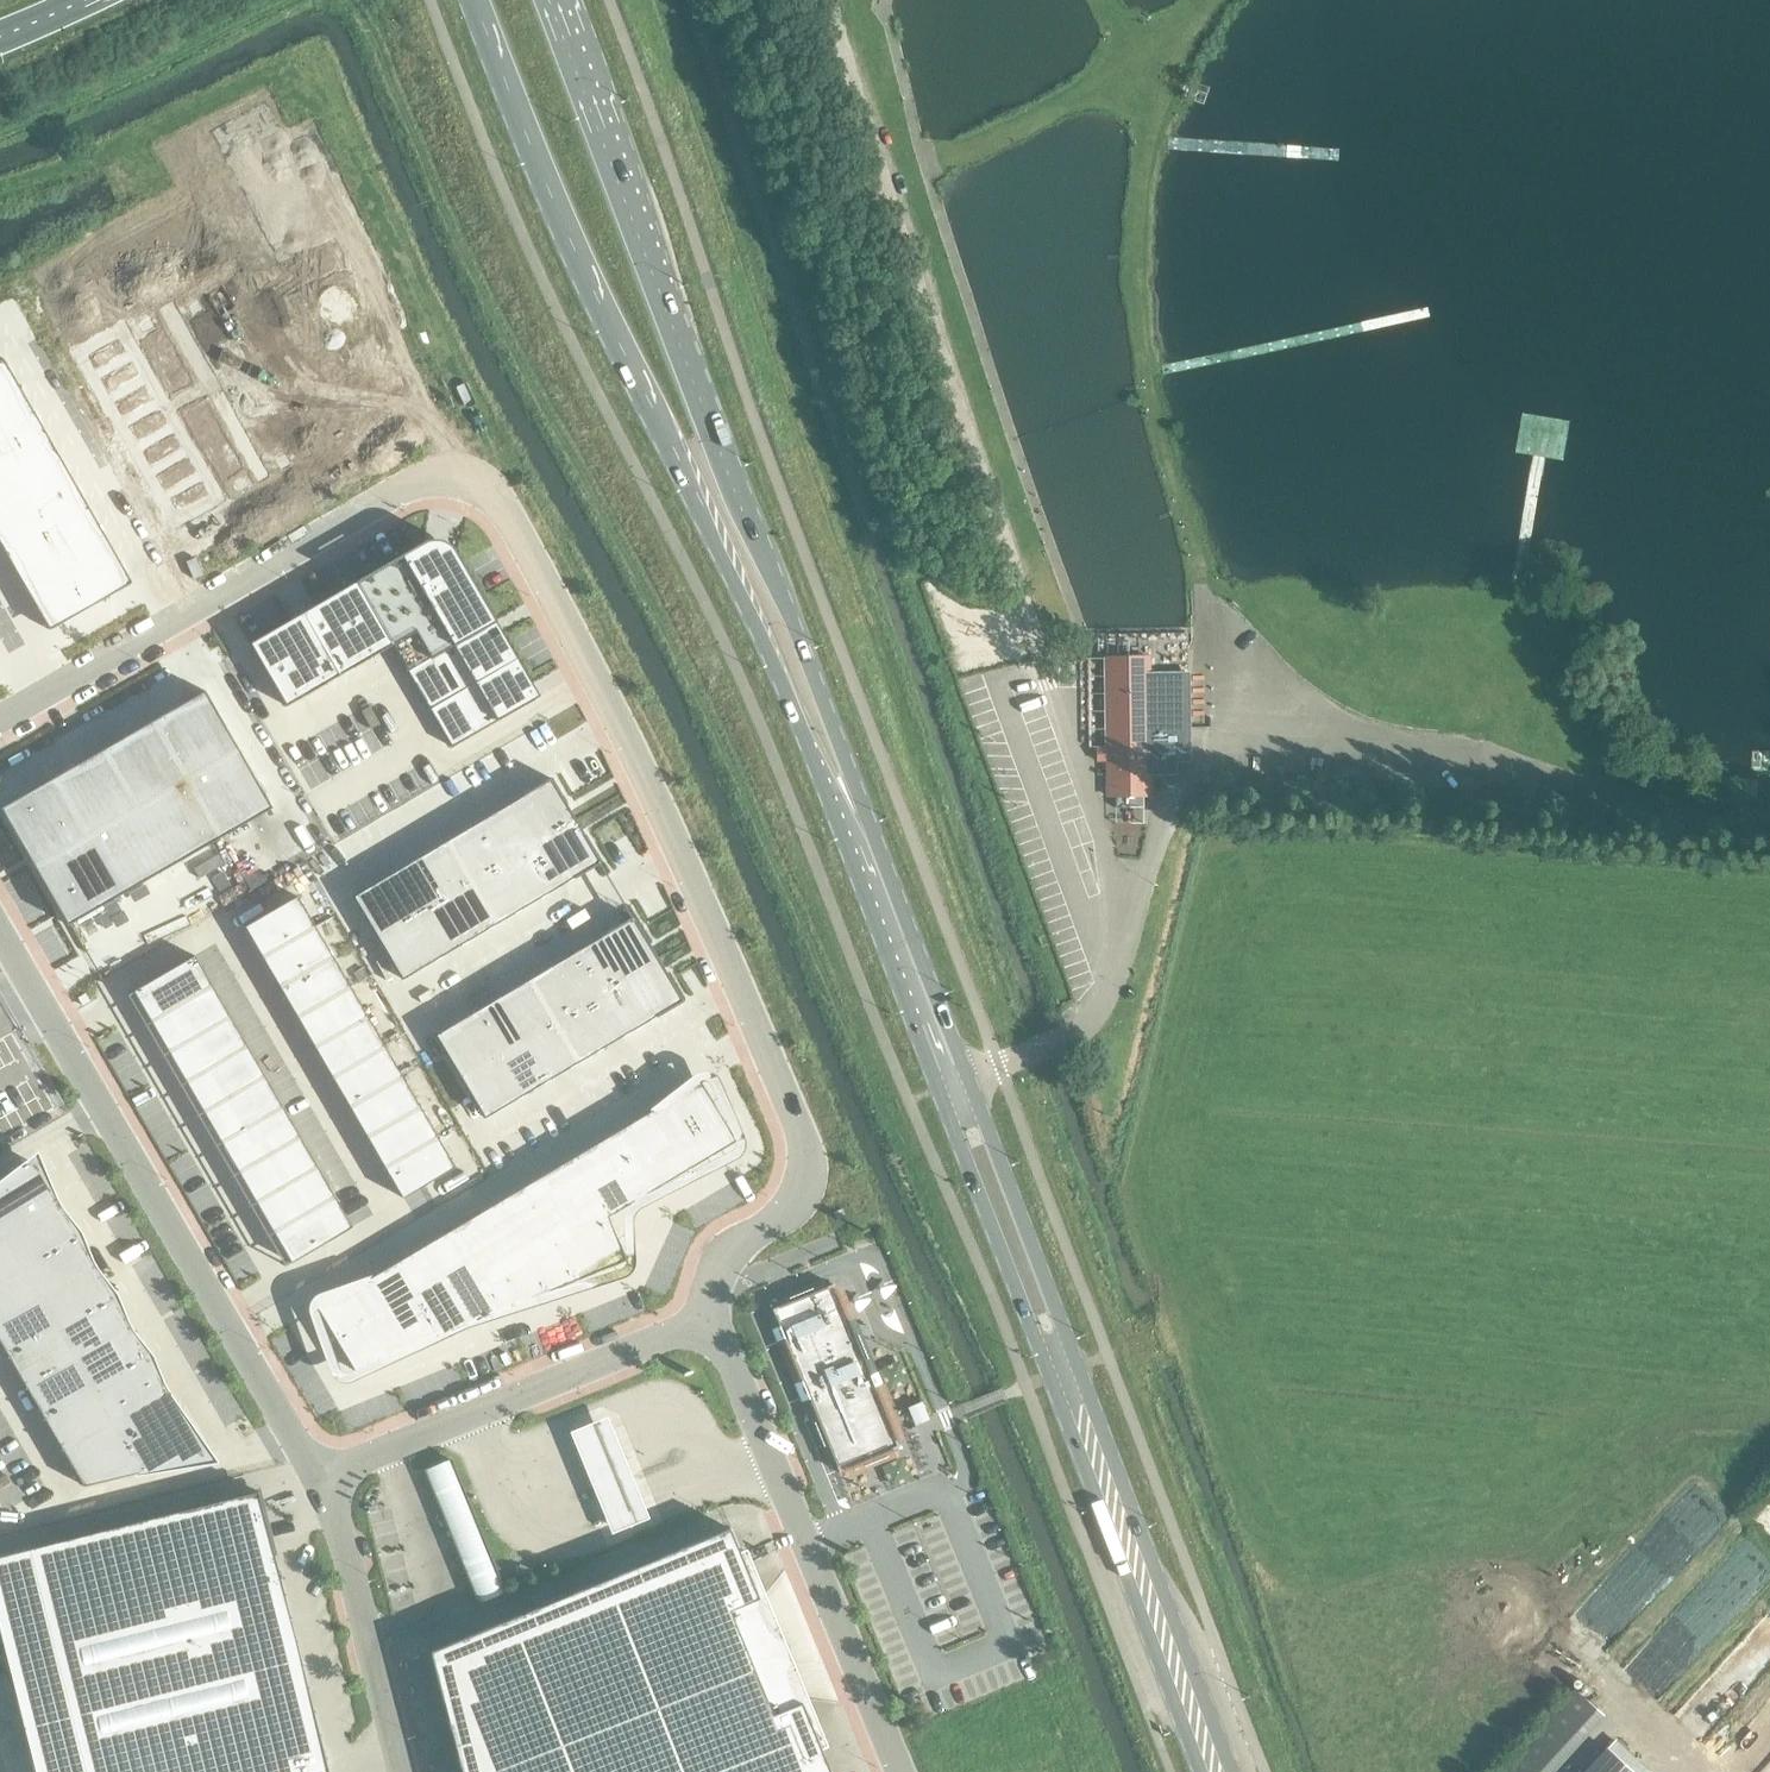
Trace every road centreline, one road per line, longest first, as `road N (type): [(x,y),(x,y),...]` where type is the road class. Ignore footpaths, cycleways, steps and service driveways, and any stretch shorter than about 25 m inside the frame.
road 1 (primary): [(476,0),(561,218),(773,654),(1201,1771)]
road 2 (primary): [(1233,1771),(898,885),(550,0)]
road 3 (unclassified): [(714,1320),(717,1269),(731,1249),(801,1202),(806,1147),(640,763),(511,520),(487,490),(453,480),(388,492),(0,716)]
road 4 (unclassified): [(0,931),(318,1474)]
road 5 (unclassified): [(714,1320),(900,1771)]
road 6 (unclassified): [(318,1474),(714,1320)]
road 7 (unclassified): [(318,1474),(340,1519),(403,1771)]

